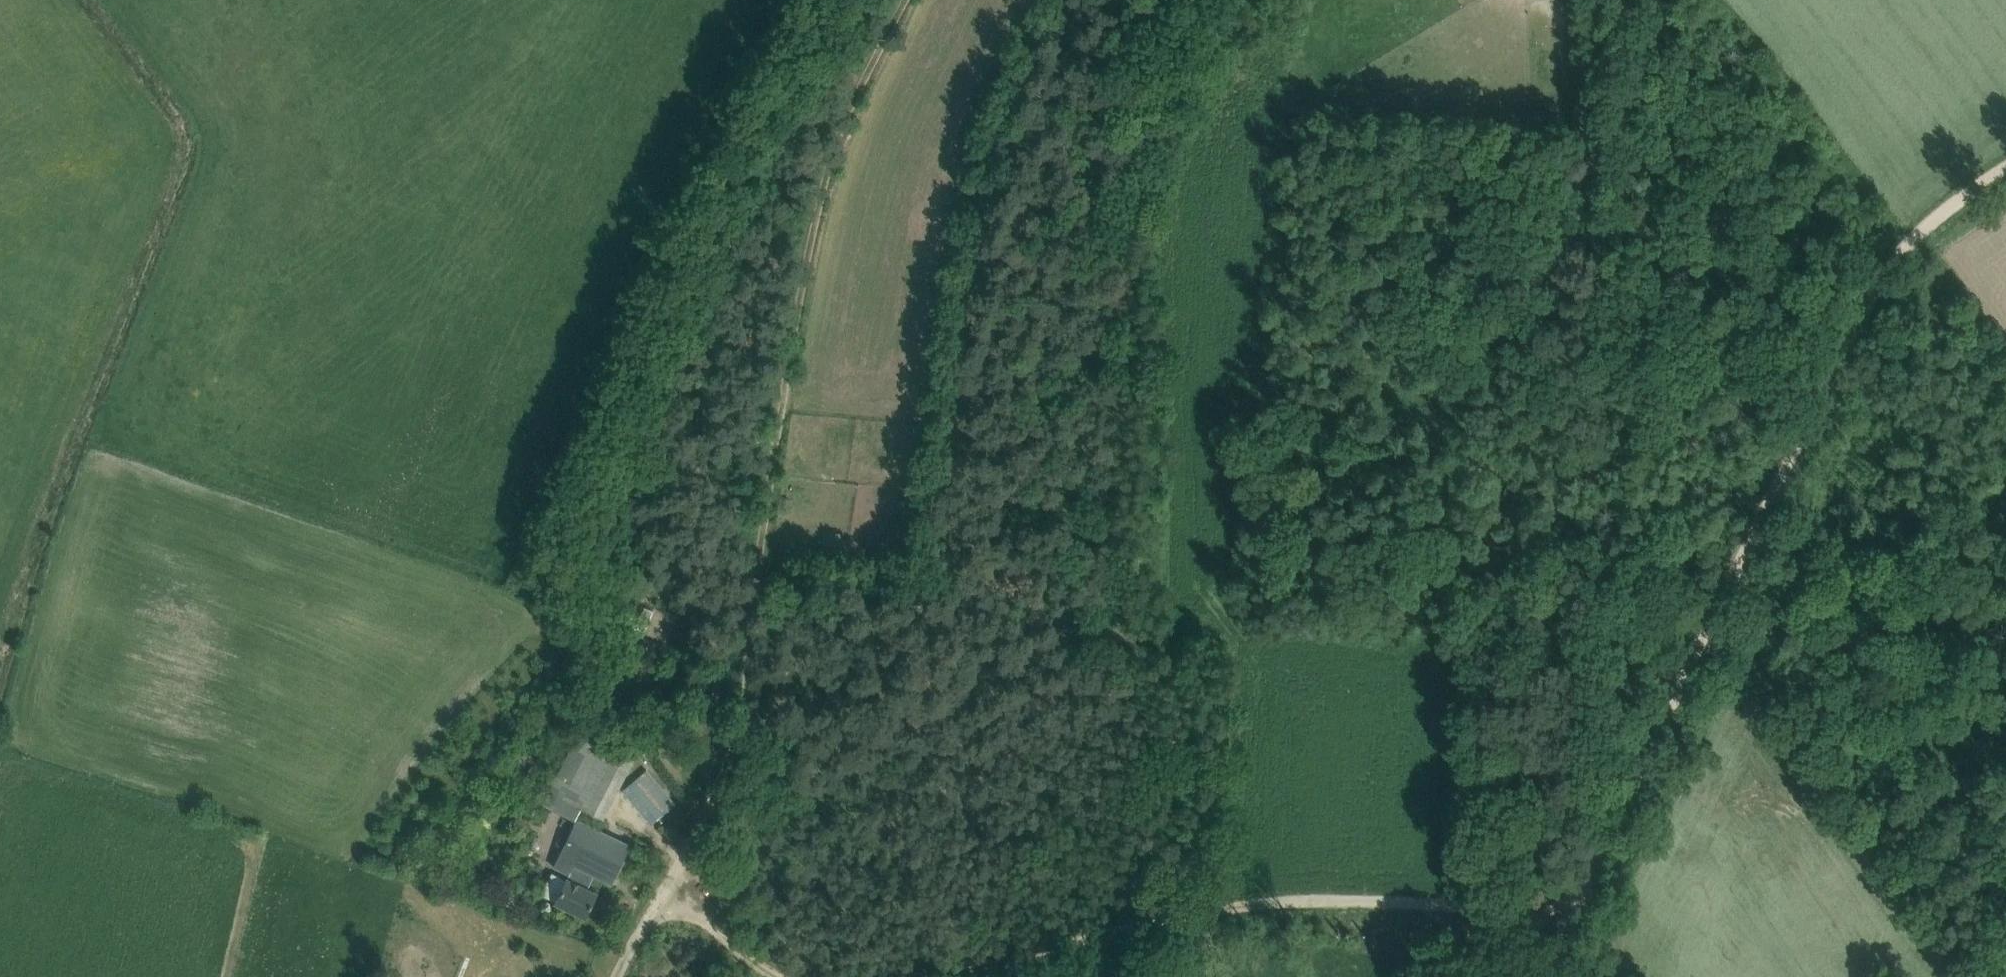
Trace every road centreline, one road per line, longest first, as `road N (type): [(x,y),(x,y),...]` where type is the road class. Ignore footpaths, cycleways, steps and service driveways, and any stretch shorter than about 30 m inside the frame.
road 1 (track): [(1549,976),(1577,901),(1886,281),(1940,223),(2005,180)]
road 2 (track): [(686,879),(753,727),(777,501),(833,197),(861,103),(910,0)]
road 3 (track): [(1577,901),(1153,913),(893,976)]
road 4 (track): [(791,976),(693,922),(644,939)]

